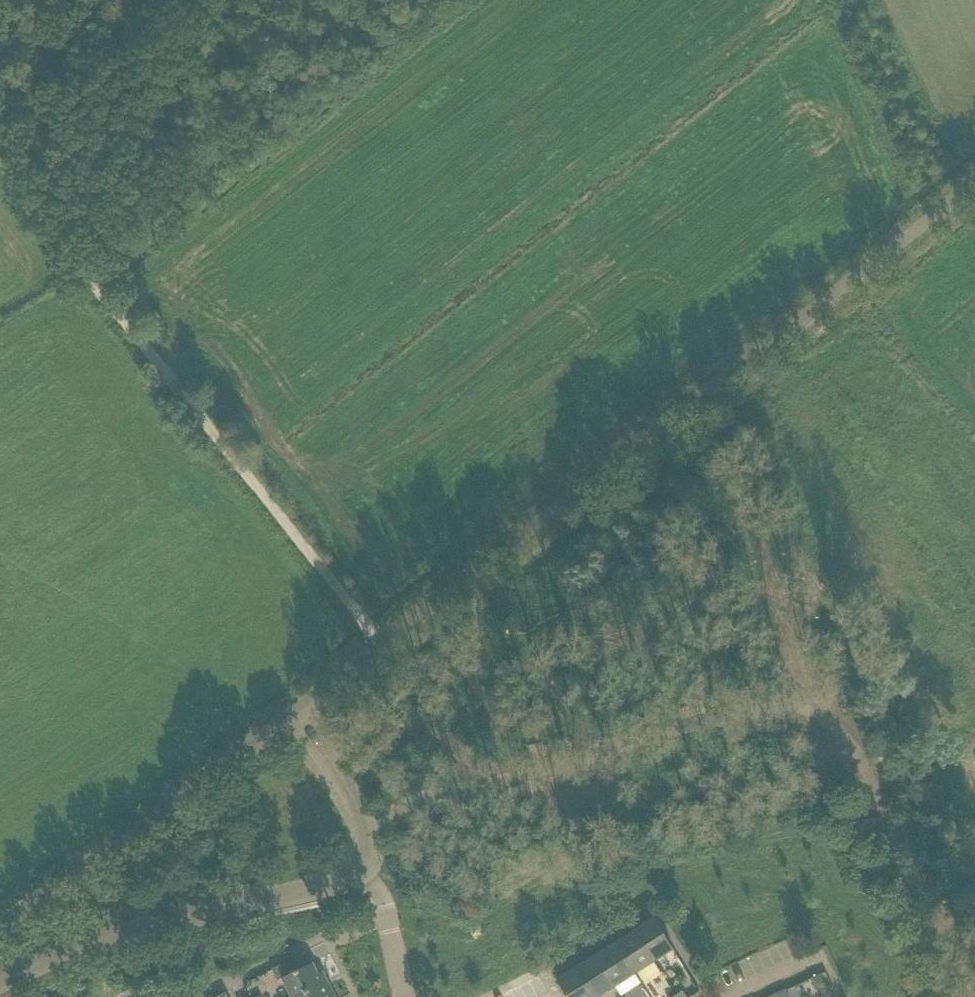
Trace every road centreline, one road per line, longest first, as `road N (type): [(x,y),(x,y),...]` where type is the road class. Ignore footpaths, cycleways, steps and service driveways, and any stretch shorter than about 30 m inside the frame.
road 1 (unclassified): [(293,713),(974,185)]
road 2 (track): [(381,641),(0,164)]
road 3 (tertiary): [(0,991),(114,937),(335,883),(368,861)]
road 4 (residential): [(0,926),(47,901),(293,713)]
road 5 (tertiary): [(368,861),(366,819),(293,713)]
road 6 (unclassified): [(402,996),(368,861)]

